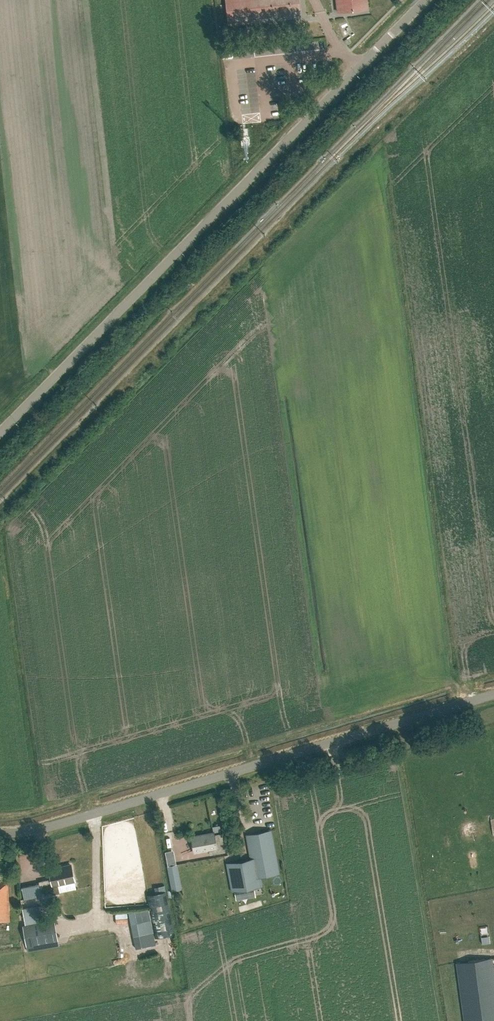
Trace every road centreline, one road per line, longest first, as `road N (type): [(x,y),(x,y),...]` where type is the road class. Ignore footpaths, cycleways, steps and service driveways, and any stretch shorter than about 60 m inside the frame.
road 1 (unclassified): [(0,433),(425,0)]
road 2 (unclassified): [(0,833),(75,820),(493,695)]

